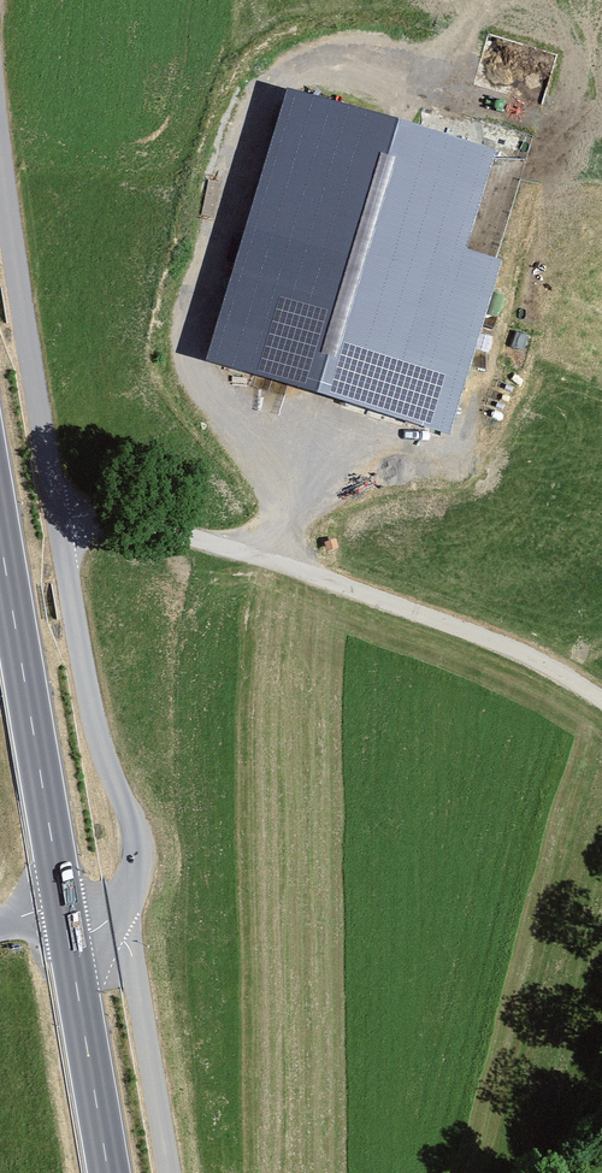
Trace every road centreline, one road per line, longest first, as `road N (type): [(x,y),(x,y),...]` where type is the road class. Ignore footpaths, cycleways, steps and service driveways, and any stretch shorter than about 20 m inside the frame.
road 1 (track): [(0,150),(93,720),(141,847),(121,902),(69,942)]
road 2 (secondary): [(108,1172),(0,530)]
road 3 (track): [(58,520),(147,523),(265,560),(502,644),(601,698)]
road 4 (track): [(121,902),(168,1172)]

